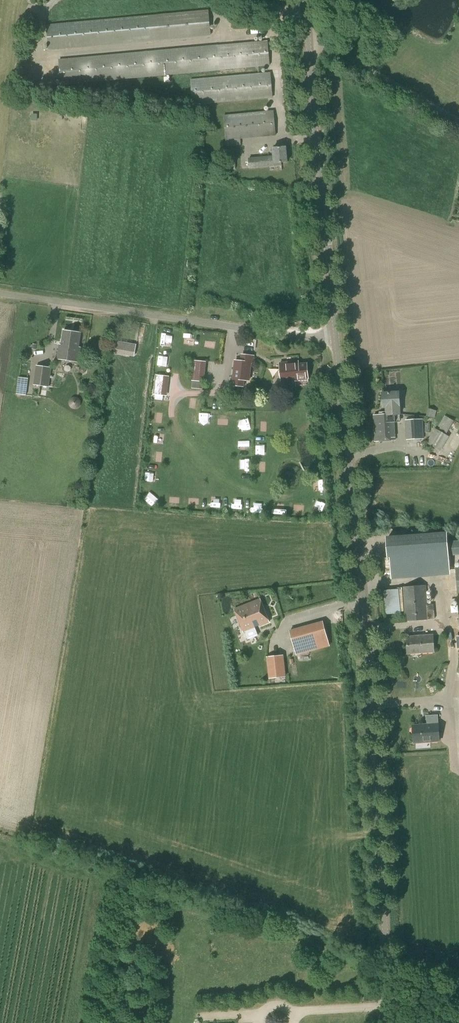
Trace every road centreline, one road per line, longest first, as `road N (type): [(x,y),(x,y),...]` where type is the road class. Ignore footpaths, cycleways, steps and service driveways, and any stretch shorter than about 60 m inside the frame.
road 1 (tertiary): [(395,1022),(375,698),(339,339)]
road 2 (residential): [(339,339),(0,293)]
road 3 (tertiary): [(339,339),(307,0)]

